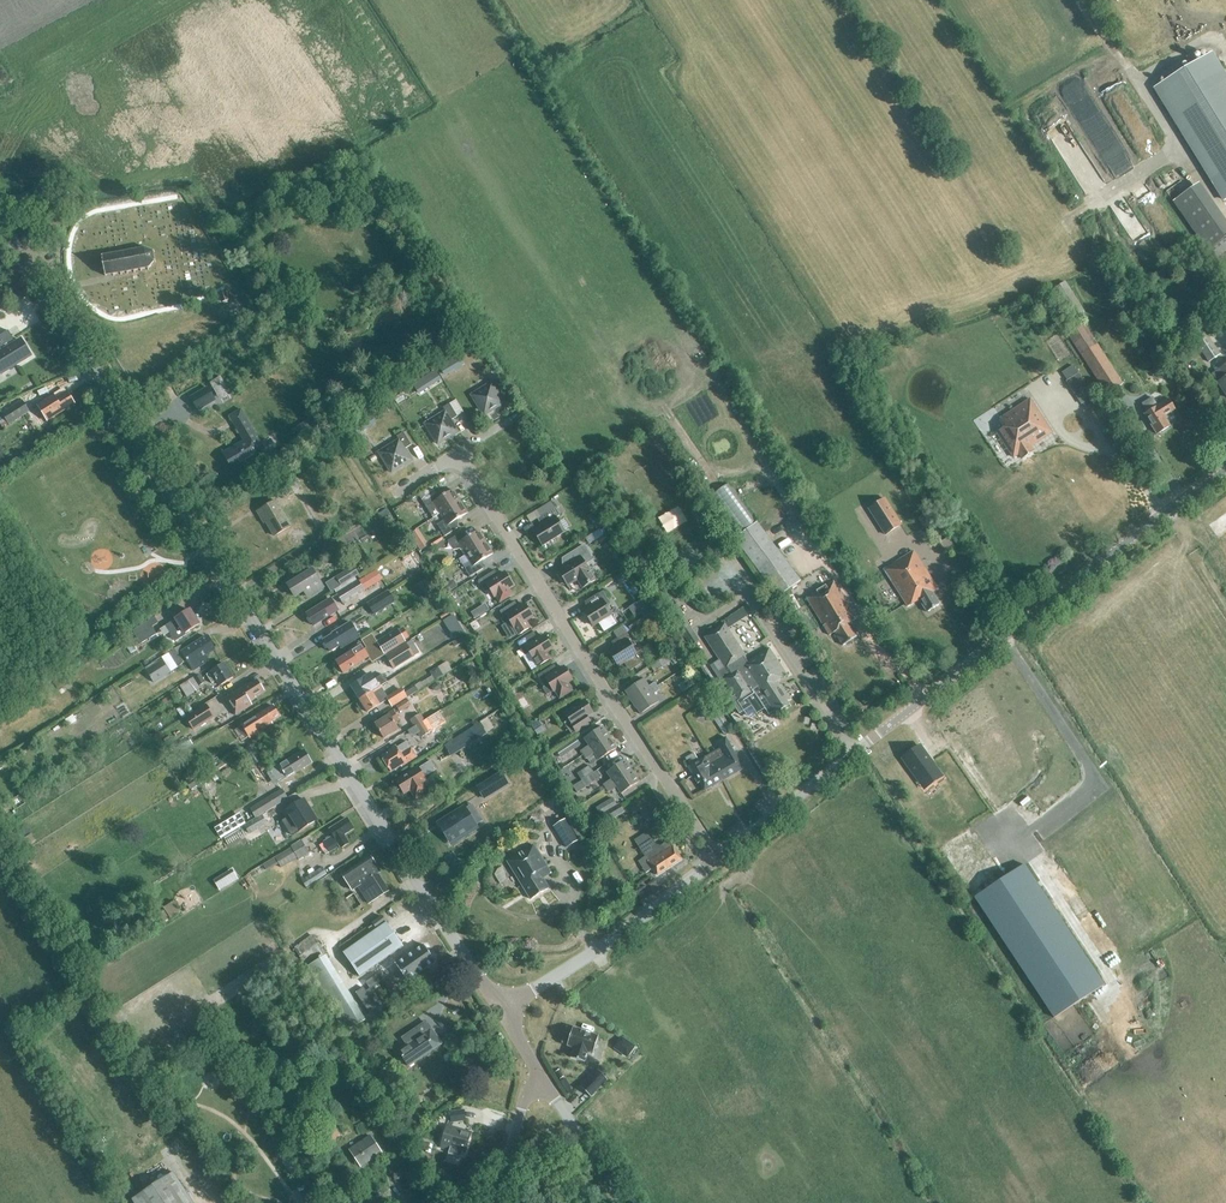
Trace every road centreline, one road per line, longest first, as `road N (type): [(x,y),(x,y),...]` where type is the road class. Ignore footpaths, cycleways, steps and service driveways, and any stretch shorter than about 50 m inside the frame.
road 1 (tertiary): [(510,1004),(481,979),(424,894),(0,222)]
road 2 (tertiary): [(718,857),(1225,470)]
road 3 (residential): [(718,857),(457,453)]
road 4 (tertiary): [(510,1004),(621,933),(718,857)]
road 5 (tertiary): [(623,1202),(543,1081)]
road 6 (tertiary): [(494,1202),(523,1104),(543,1081)]

